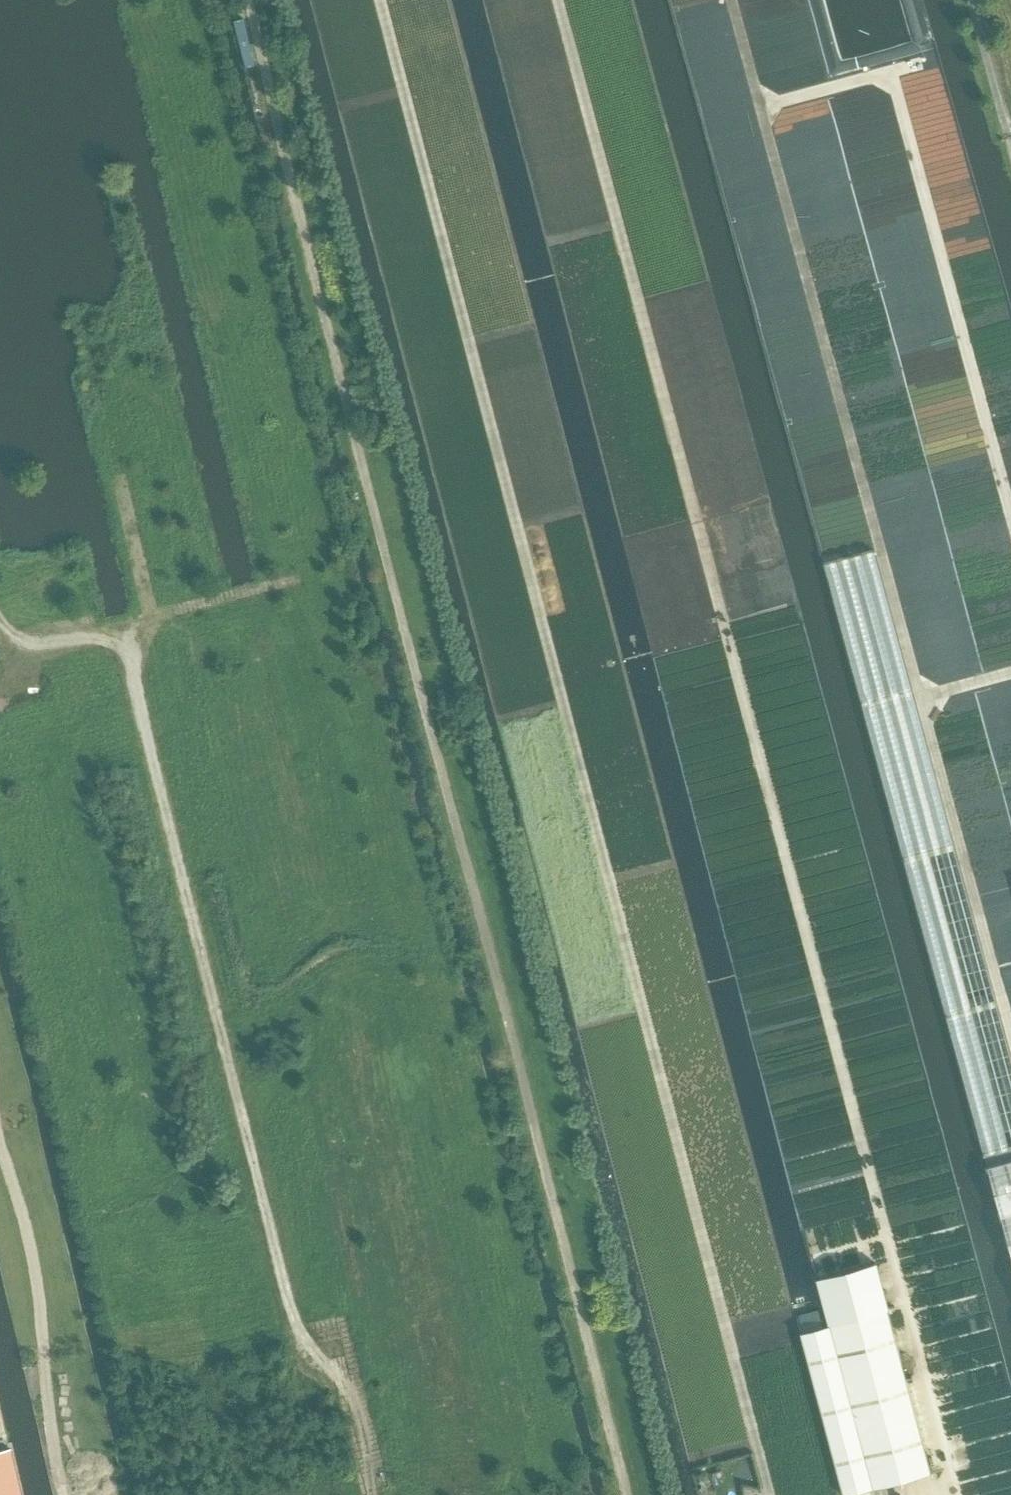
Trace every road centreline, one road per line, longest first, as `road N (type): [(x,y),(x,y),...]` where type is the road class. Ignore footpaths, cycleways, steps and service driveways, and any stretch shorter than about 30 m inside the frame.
road 1 (track): [(381,1494),(339,1327),(200,1354),(146,1350),(114,1318),(0,847)]
road 2 (track): [(18,653),(300,579)]
road 3 (track): [(62,1494),(0,1230)]

